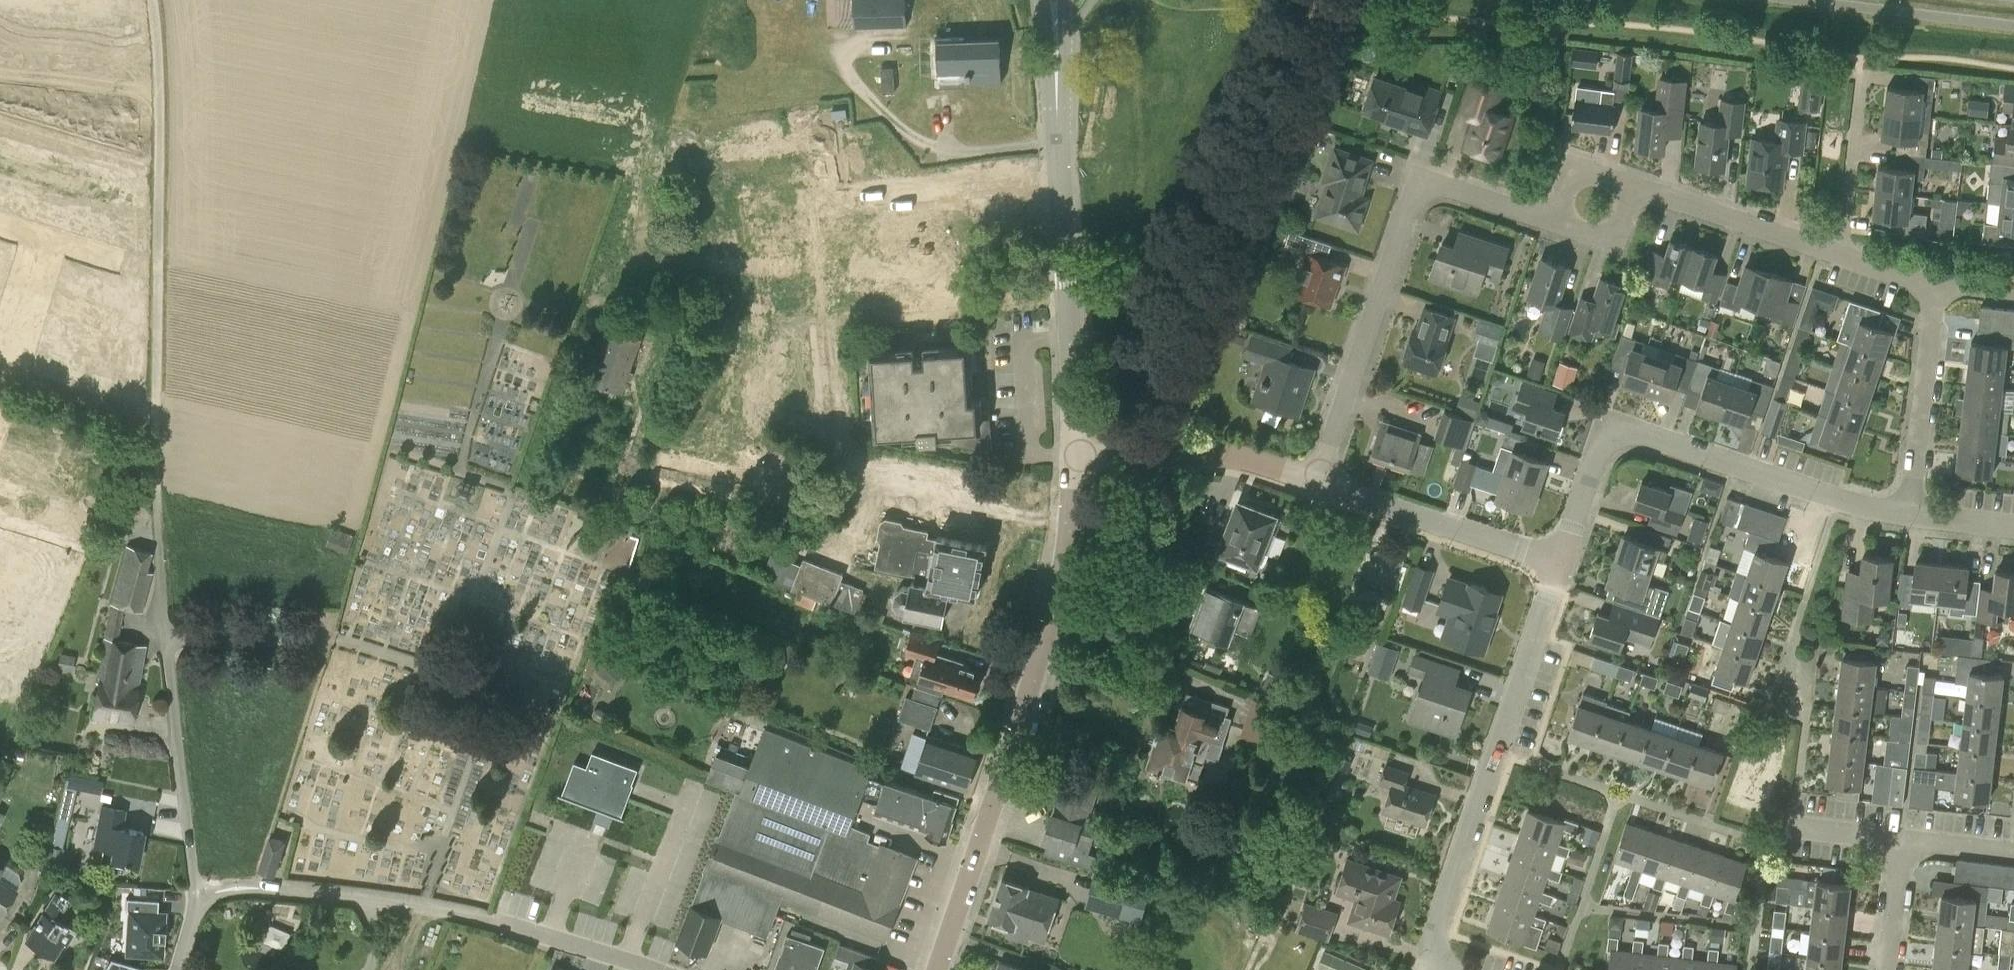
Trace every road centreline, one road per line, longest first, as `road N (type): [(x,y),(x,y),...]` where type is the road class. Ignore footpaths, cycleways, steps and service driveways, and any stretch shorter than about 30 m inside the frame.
road 1 (residential): [(153,0),(156,487),(165,636)]
road 2 (tertiary): [(937,969),(1055,611),(1075,455)]
road 3 (residential): [(200,899),(254,888),(415,906),(656,969)]
road 4 (tertiary): [(1075,455),(1053,0)]
road 5 (residential): [(1317,481),(1415,192),(1435,183),(1556,222)]
road 6 (residential): [(1560,563),(1601,439),(1629,430),(1838,501),(1909,517)]
road 7 (residential): [(1443,969),(1433,940),(1560,563)]
road 8 (residential): [(165,636),(332,638),(445,672)]
road 9 (residential): [(165,636),(200,899)]
road 10 (residential): [(1560,563),(1317,481)]
road 11 (residential): [(1317,481),(1242,457),(1075,455)]
road 12 (residential): [(1909,517),(1936,283)]
road 13 (residential): [(1840,256),(1635,188)]
road 14 (residential): [(1840,256),(1861,75)]
road 15 (residential): [(1887,969),(1903,839)]

